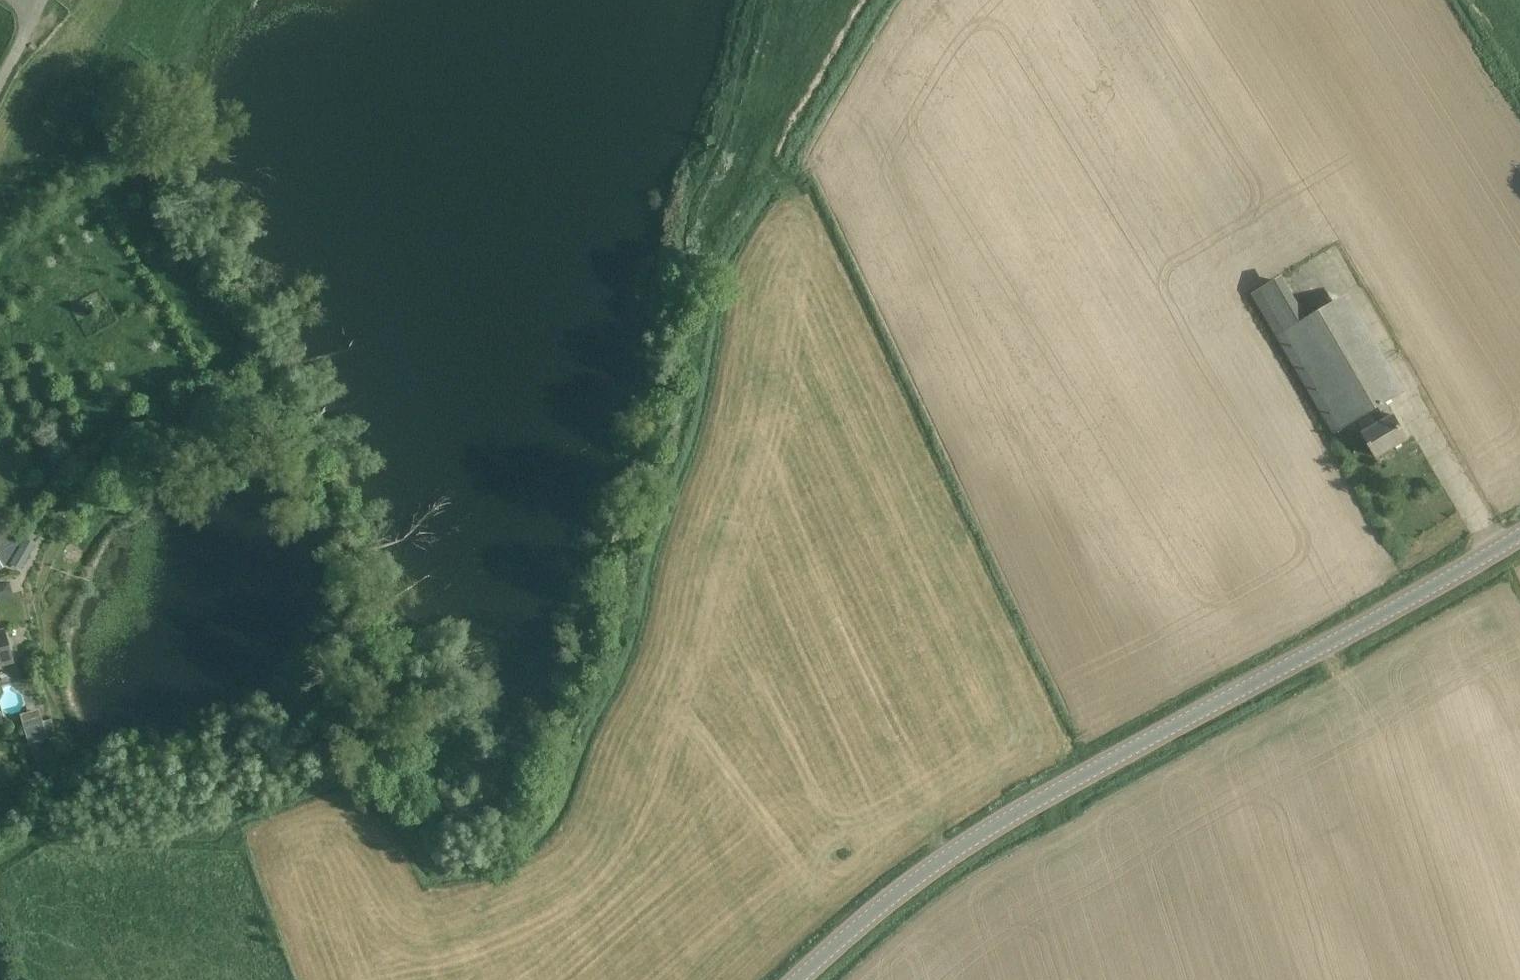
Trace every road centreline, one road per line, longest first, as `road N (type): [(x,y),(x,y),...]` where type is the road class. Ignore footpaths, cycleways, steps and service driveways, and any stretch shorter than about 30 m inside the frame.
road 1 (secondary): [(801,979),(928,868),(1022,810),(1519,535)]

